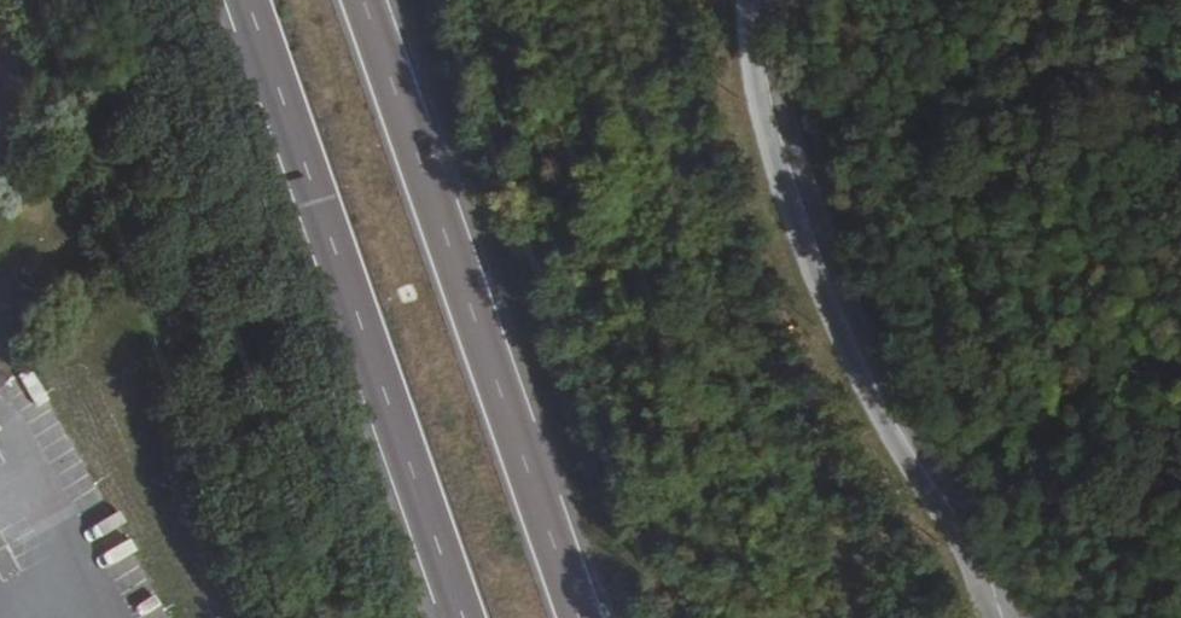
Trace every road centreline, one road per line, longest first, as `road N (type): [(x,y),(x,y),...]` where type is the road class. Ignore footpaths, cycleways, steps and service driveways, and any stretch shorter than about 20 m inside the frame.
road 1 (motorway): [(585,617),(367,0)]
road 2 (motorway): [(250,0),(465,617)]
road 3 (unclassified): [(1005,594),(884,400),(820,237),(783,112),(771,0)]

